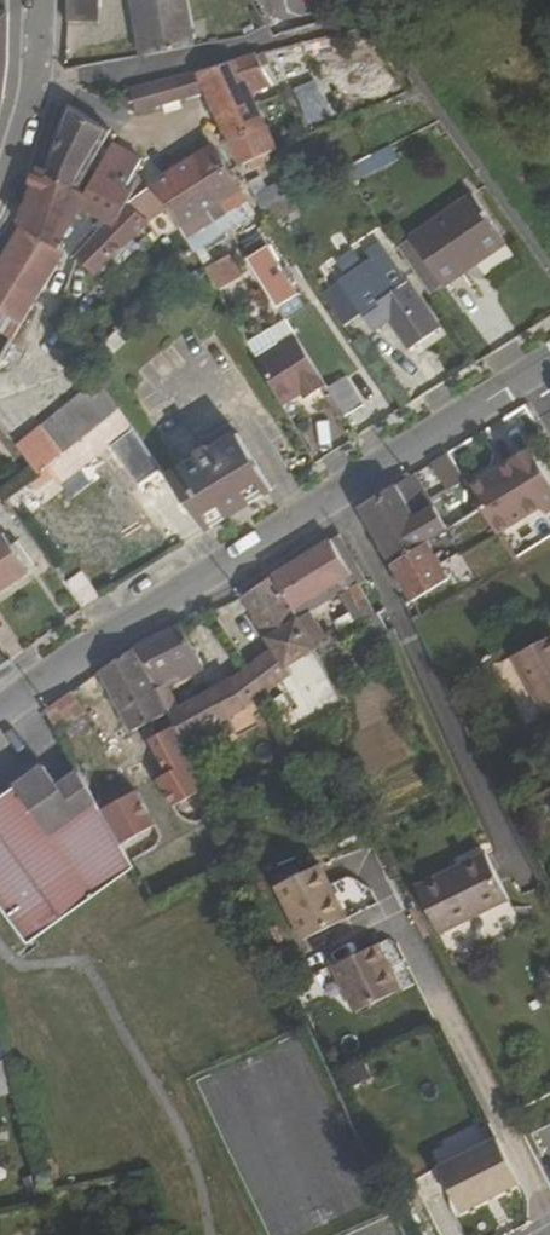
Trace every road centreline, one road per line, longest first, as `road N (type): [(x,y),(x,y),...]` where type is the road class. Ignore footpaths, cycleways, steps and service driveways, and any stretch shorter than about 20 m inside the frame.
road 1 (unclassified): [(0,713),(530,373)]
road 2 (residential): [(403,920),(549,1224)]
road 3 (residential): [(40,80),(317,33)]
road 4 (residential): [(0,196),(40,80)]

